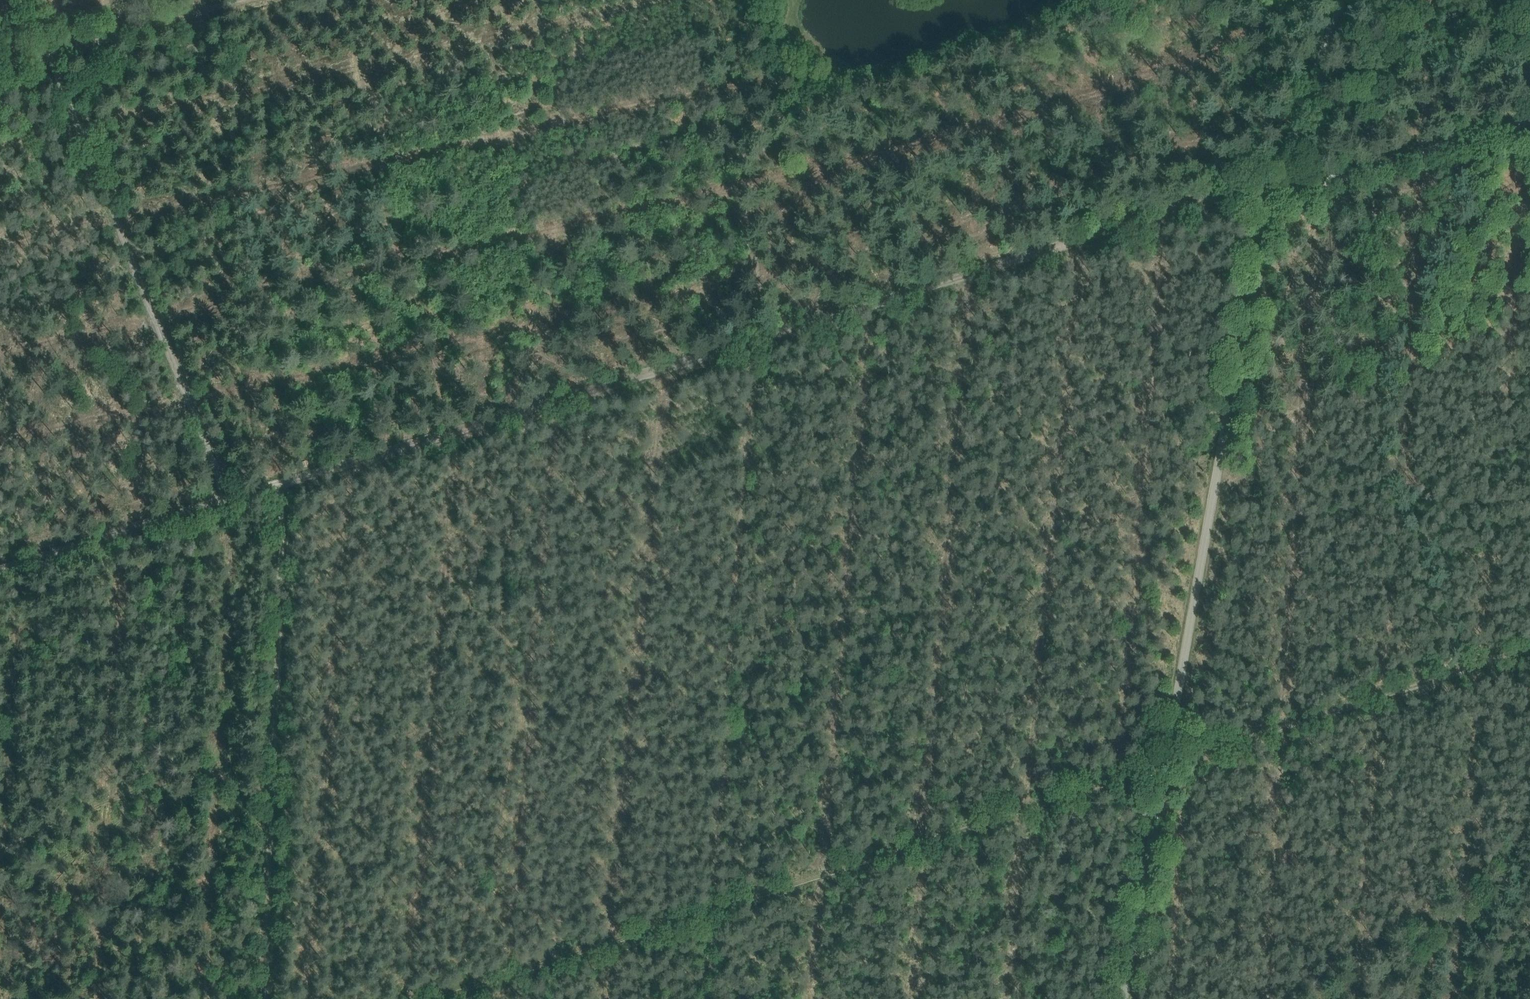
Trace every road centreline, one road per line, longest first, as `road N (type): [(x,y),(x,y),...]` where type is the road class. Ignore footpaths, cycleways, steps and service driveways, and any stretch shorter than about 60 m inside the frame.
road 1 (unclassified): [(1124,998),(1245,323),(1292,140),(1342,0)]
road 2 (track): [(754,339),(0,573)]
road 3 (track): [(940,830),(1529,645)]
road 4 (track): [(529,409),(500,556),(500,639),(517,715),(492,833),(484,973)]
road 5 (track): [(754,339),(714,882)]
road 6 (track): [(48,61),(228,502)]
road 7 (track): [(399,998),(713,901)]
road 8 (track): [(0,854),(85,808),(269,757)]
road 9 (track): [(1027,259),(754,339)]
road 10 (track): [(278,487),(269,757)]
road 11 (track): [(1529,122),(1283,189)]
road 12 (track): [(1265,190),(1027,259)]
road 13 (track): [(713,901),(940,830)]
road 14 (track): [(245,2),(48,61)]
road 15 (track): [(269,757),(262,957)]
road 16 (track): [(130,272),(0,329)]

